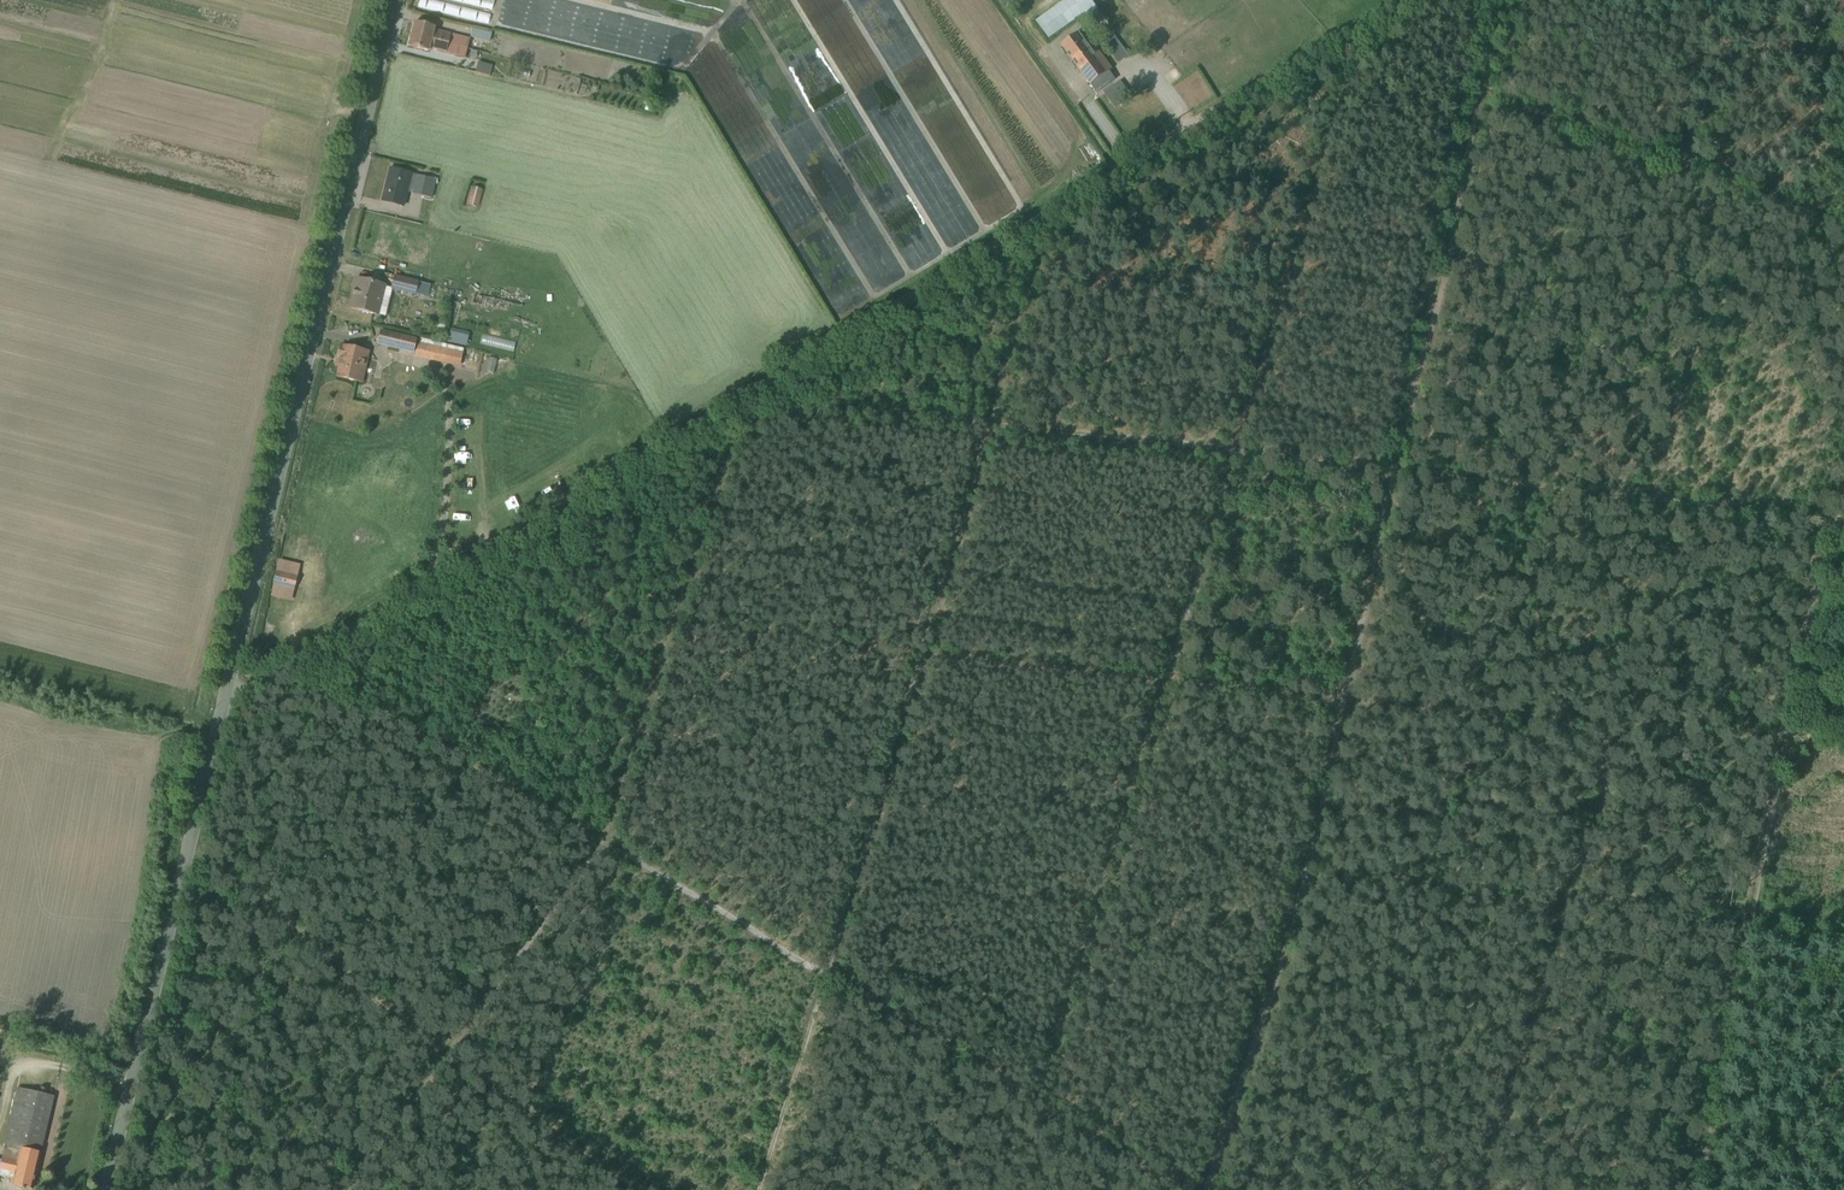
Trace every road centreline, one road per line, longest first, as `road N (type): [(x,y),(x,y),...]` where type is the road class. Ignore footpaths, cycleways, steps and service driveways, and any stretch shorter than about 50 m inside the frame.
road 1 (track): [(1479,1189),(1532,1049),(1612,743),(1596,727),(924,652)]
road 2 (unclassified): [(1227,114),(223,700)]
road 3 (track): [(1480,96),(1287,961),(1208,1189)]
road 4 (track): [(1827,525),(744,397)]
road 5 (track): [(1038,1099),(1359,60)]
road 6 (track): [(298,661),(1038,1099),(1174,1189)]
road 7 (track): [(760,1189),(1055,232)]
road 8 (unclassified): [(395,0),(223,700)]
road 9 (track): [(1695,1189),(1827,525)]
road 10 (track): [(447,1052),(598,837),(725,453)]
road 11 (unclassified): [(223,700),(106,1189)]
road 12 (track): [(1480,96),(1843,216)]
road 13 (track): [(447,1052),(190,840)]
road 14 (track): [(1565,902),(1677,889),(1750,910),(1843,912)]
road 15 (track): [(642,1189),(447,1052)]
road 16 (track): [(1412,0),(1227,114)]
road 17 (track): [(346,1189),(447,1052)]

